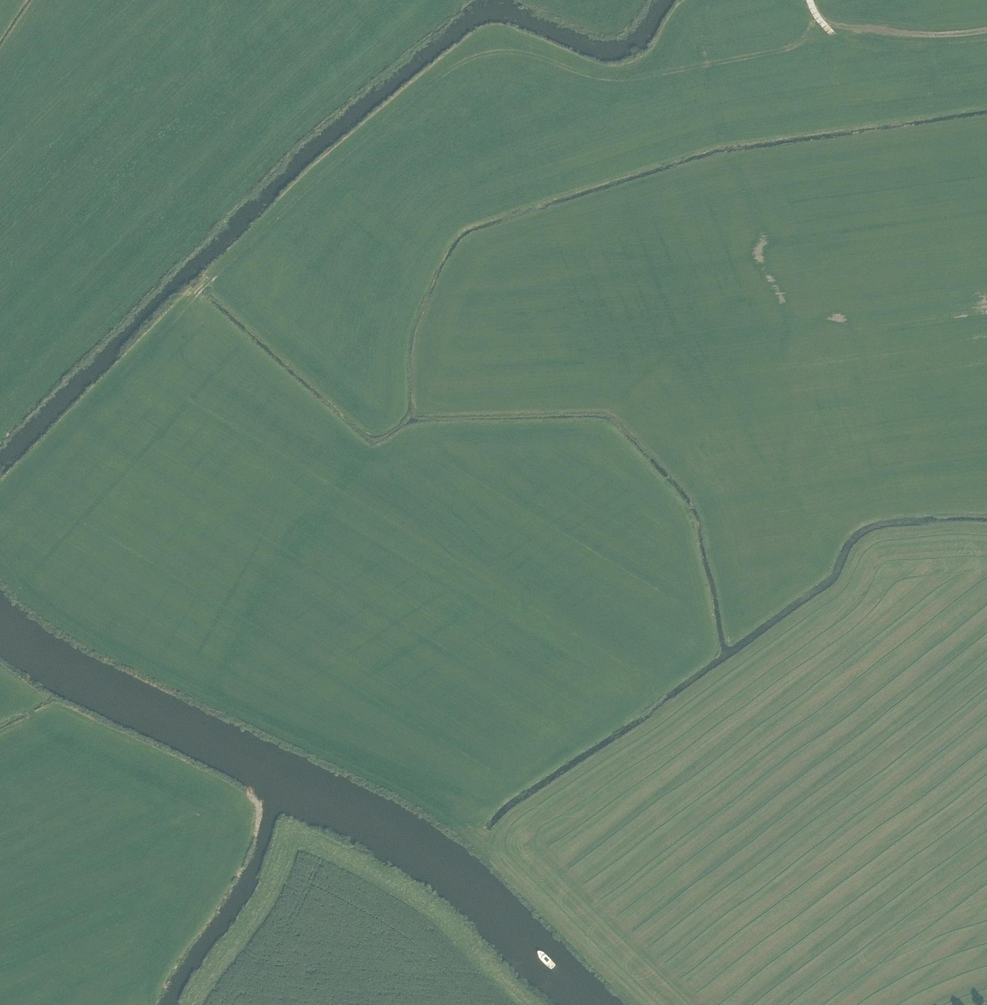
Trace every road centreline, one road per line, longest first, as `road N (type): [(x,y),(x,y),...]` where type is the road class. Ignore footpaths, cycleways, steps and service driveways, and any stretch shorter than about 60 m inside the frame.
road 1 (track): [(644,1004),(471,825)]

